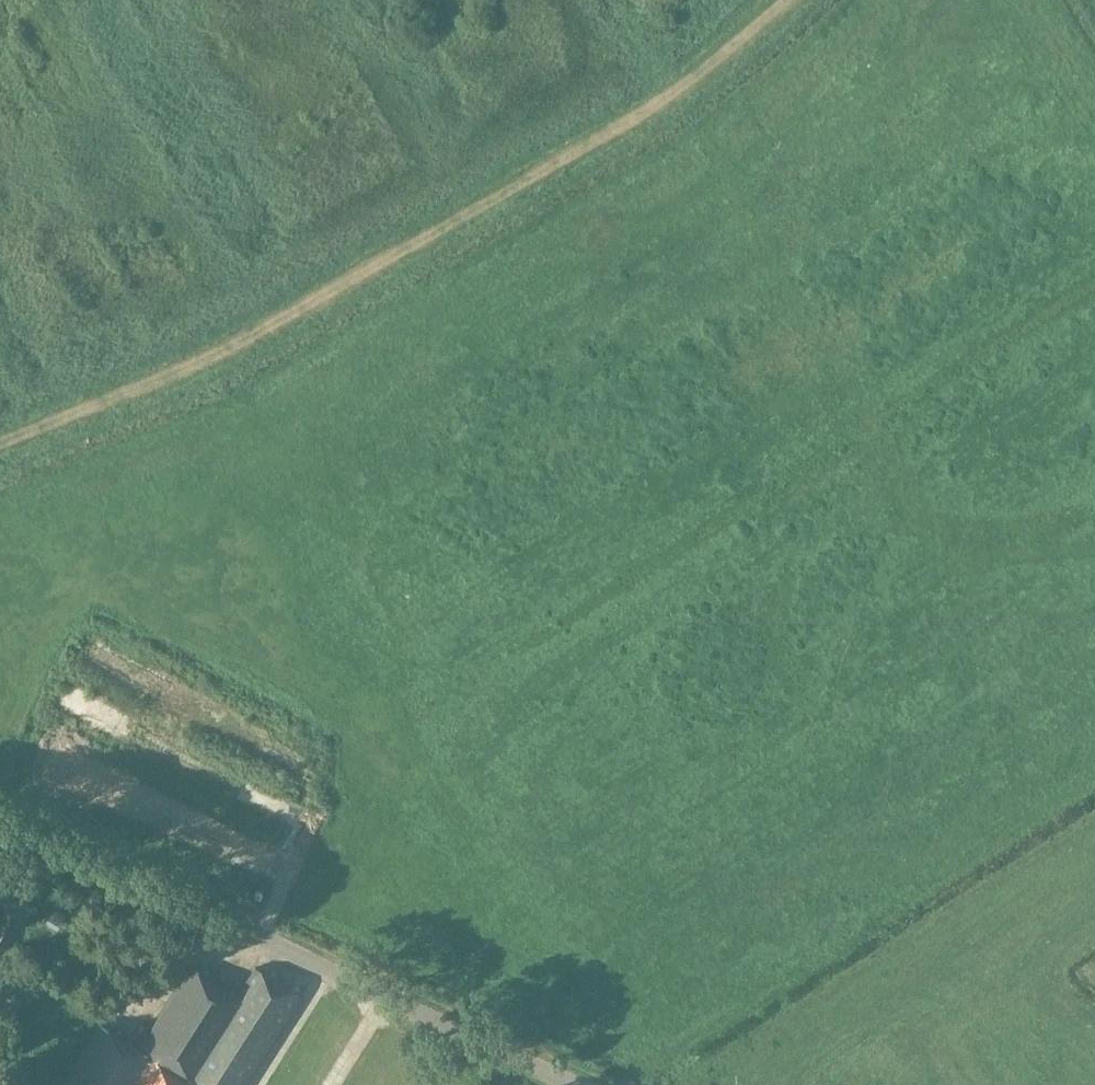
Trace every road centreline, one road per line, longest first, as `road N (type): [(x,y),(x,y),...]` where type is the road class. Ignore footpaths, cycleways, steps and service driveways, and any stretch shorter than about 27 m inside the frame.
road 1 (track): [(0,443),(209,356),(372,268),(677,87),(787,0)]
road 2 (tertiary): [(578,1084),(79,857),(0,833)]

